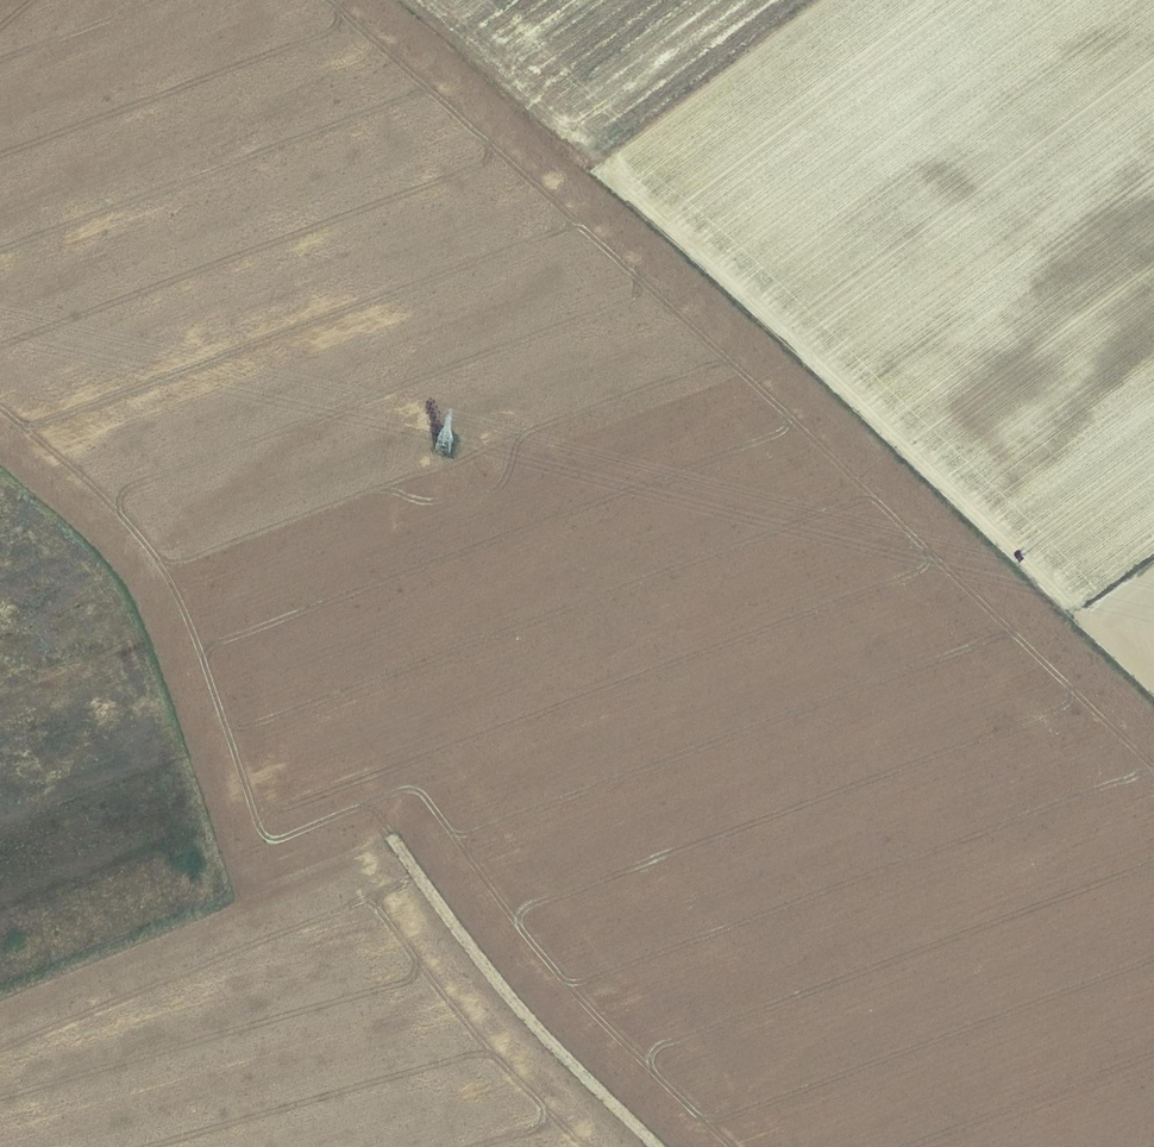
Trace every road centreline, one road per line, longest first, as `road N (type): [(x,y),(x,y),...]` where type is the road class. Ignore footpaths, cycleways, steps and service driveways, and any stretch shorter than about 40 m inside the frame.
road 1 (track): [(657,1146),(501,993),(395,843)]

